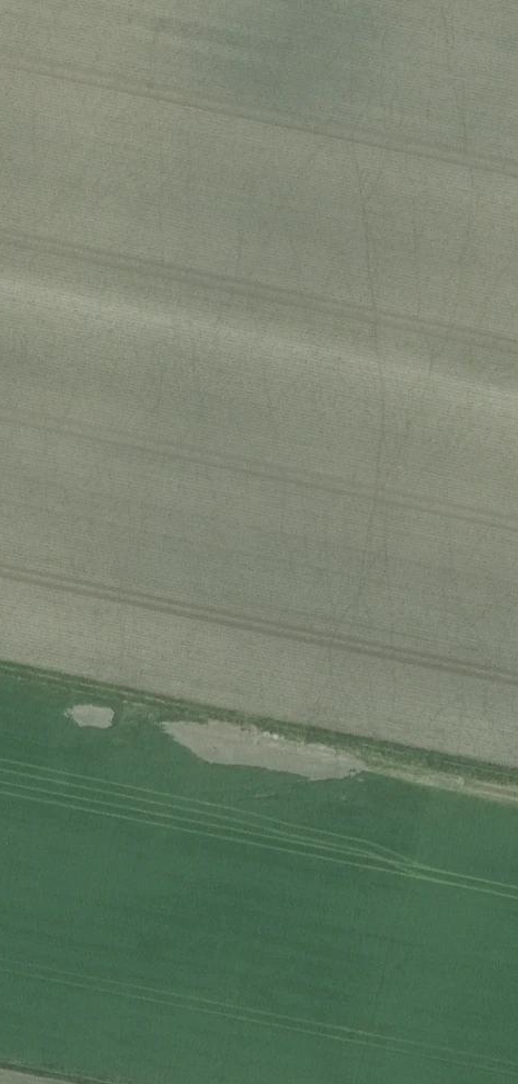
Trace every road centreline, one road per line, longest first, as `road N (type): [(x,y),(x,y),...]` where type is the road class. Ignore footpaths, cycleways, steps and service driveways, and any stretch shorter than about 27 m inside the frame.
road 1 (track): [(0,683),(517,795)]

